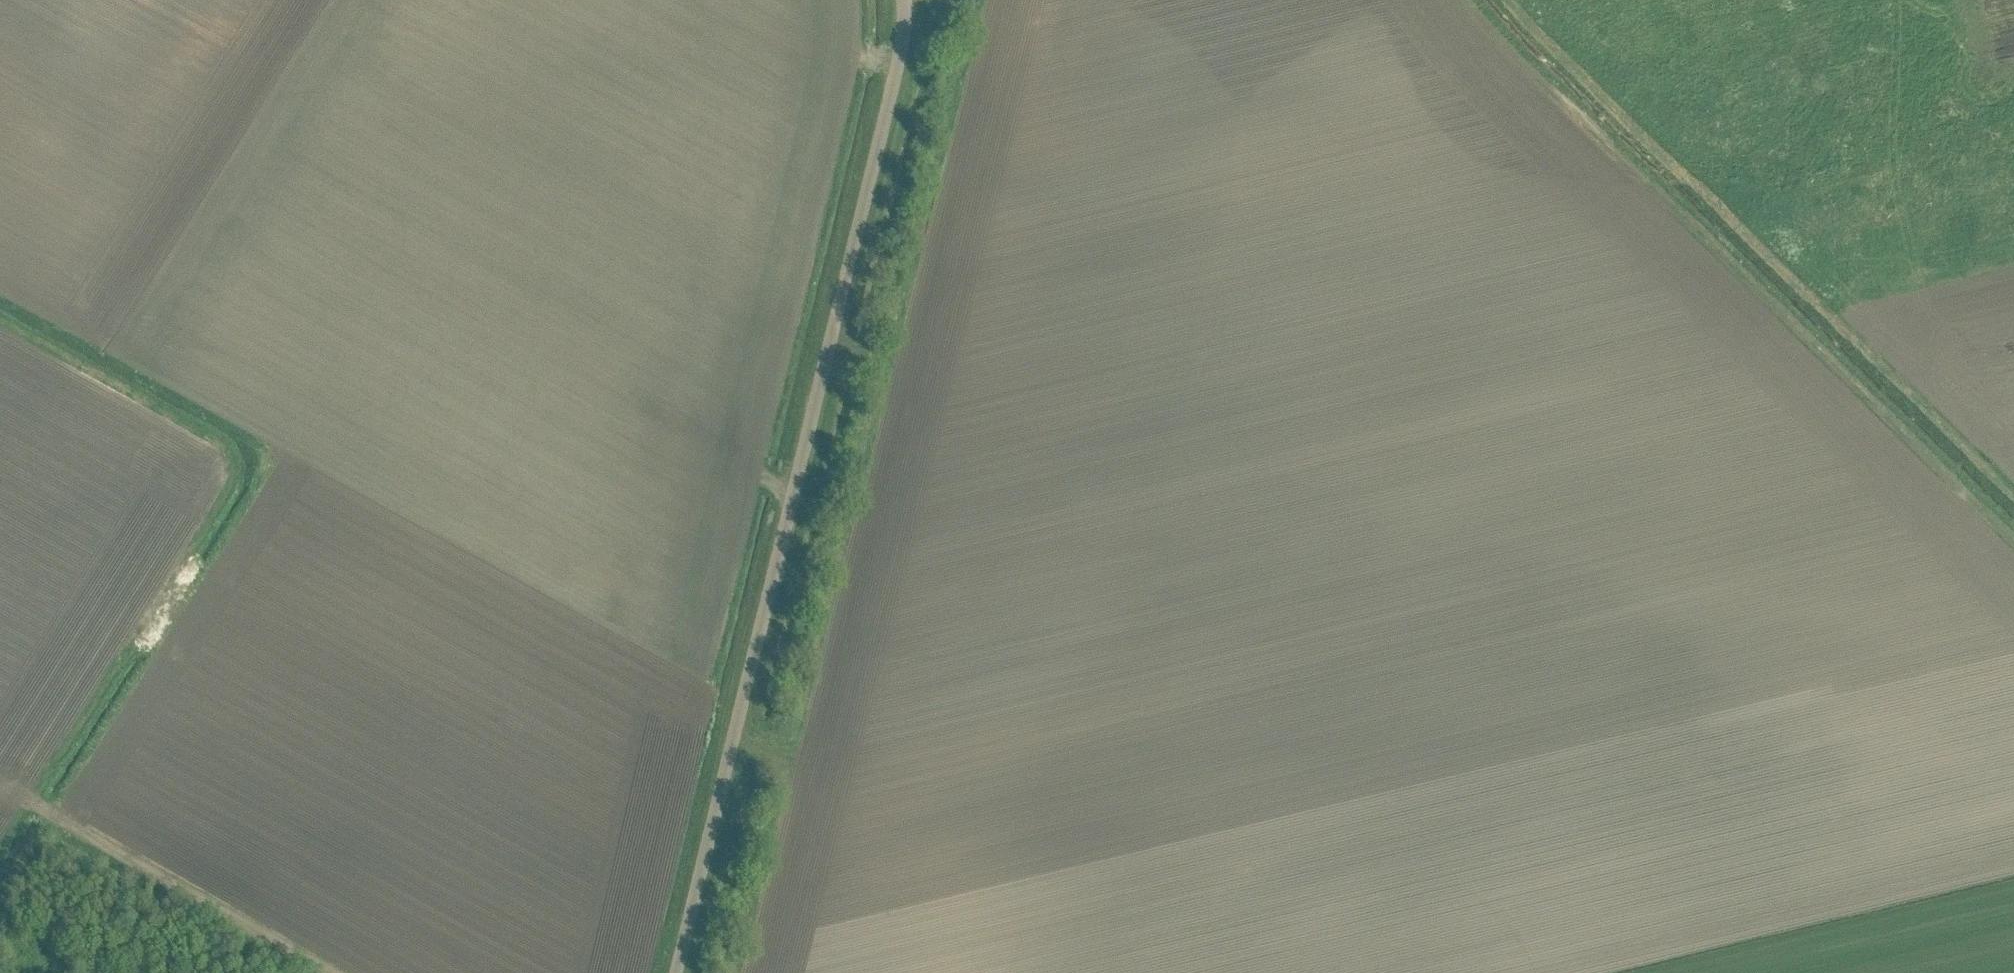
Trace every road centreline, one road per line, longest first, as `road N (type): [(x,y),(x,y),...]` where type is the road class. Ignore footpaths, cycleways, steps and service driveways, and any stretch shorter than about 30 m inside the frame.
road 1 (unclassified): [(677,972),(901,46),(901,0)]
road 2 (track): [(332,972),(30,802),(0,795)]

